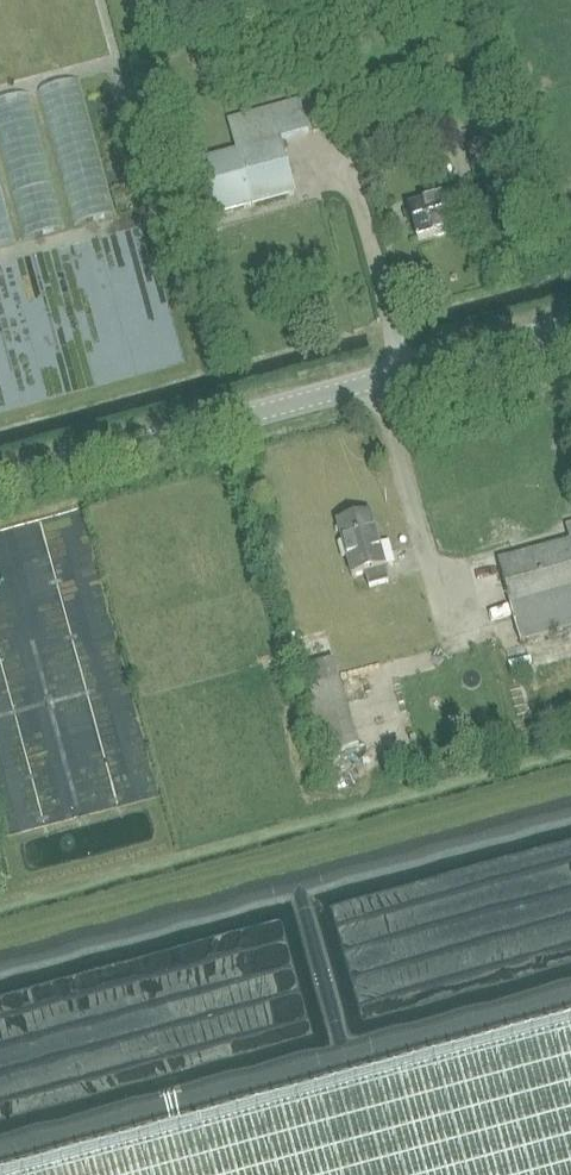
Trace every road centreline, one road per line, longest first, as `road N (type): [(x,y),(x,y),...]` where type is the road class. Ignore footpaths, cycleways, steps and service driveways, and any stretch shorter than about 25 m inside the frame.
road 1 (unclassified): [(0,483),(570,328)]

